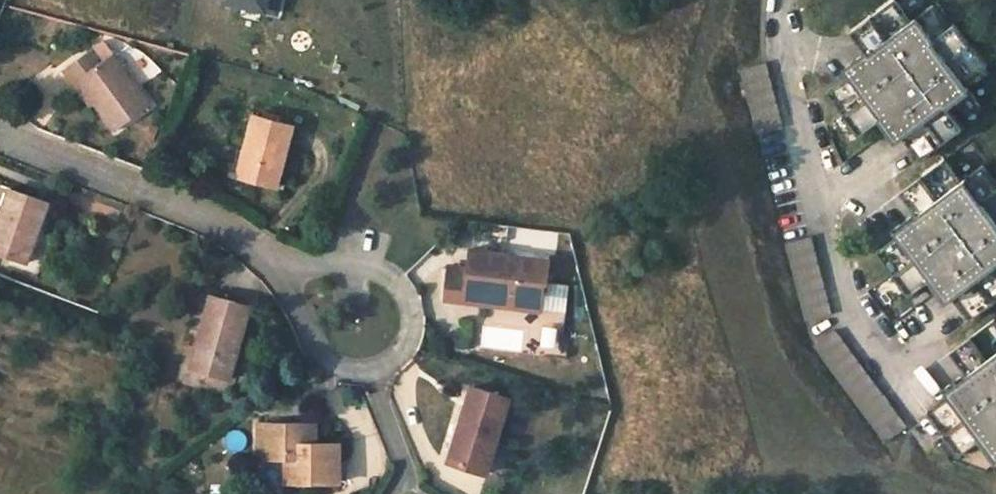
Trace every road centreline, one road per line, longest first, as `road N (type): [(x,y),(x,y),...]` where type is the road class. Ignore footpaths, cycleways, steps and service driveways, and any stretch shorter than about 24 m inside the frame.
road 1 (residential): [(783,0),(777,24),(802,166),(847,320),(902,396)]
road 2 (residential): [(282,264),(329,364),(363,375),(393,363),(409,337),(409,304),(382,274),(348,266)]
road 3 (residential): [(0,135),(178,208),(282,264)]

